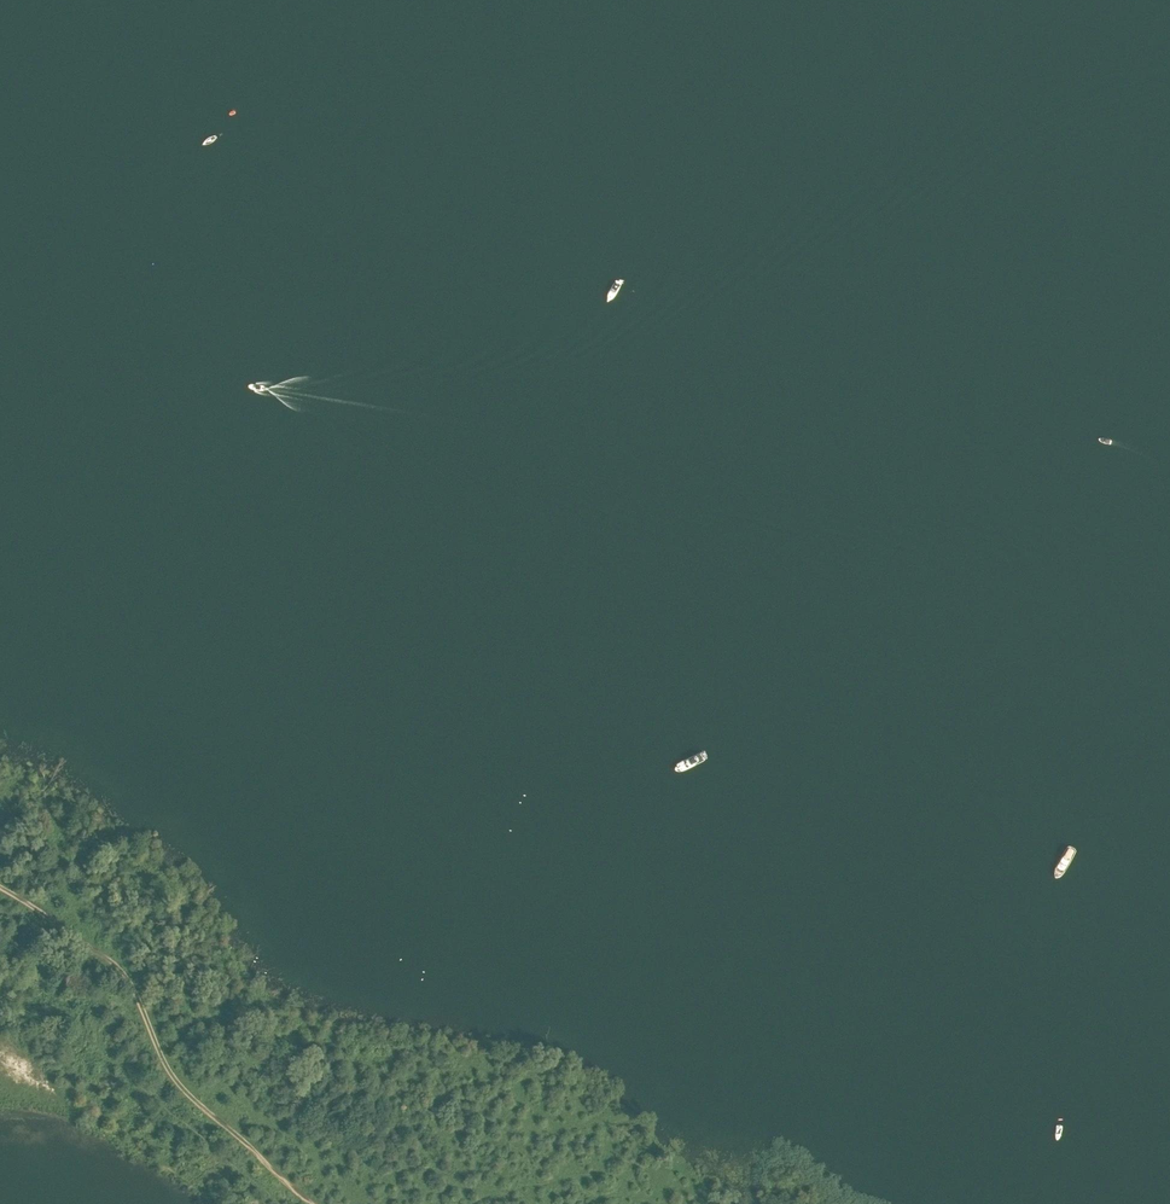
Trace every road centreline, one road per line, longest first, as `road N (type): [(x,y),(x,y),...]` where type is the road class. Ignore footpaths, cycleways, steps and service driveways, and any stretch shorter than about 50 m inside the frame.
road 1 (track): [(0,887),(110,958),(133,984),(185,1090),(311,1203)]

